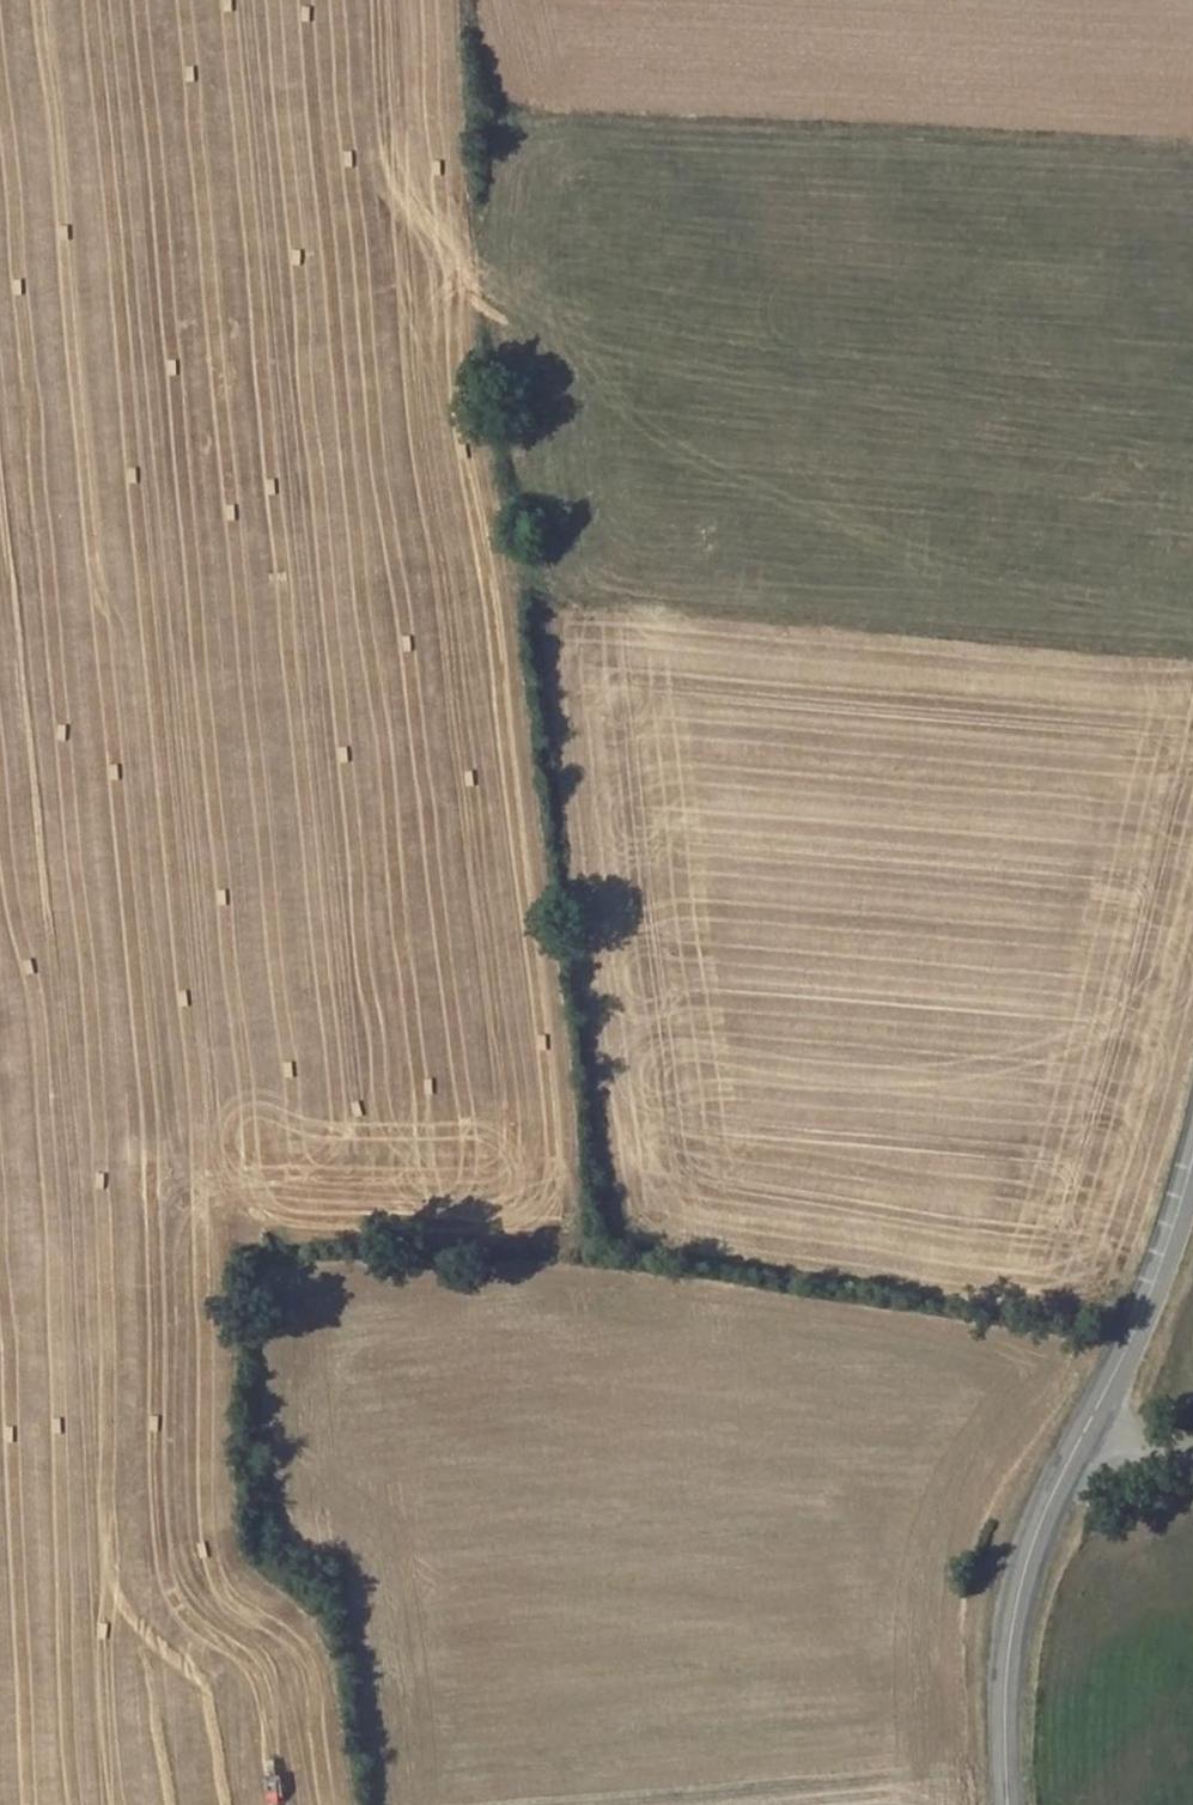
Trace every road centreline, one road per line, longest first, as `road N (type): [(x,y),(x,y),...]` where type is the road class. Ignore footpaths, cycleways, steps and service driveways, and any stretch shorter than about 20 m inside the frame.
road 1 (tertiary): [(1007,1804),(1006,1667),(1018,1599),(1041,1518),(1095,1414)]
road 2 (tertiary): [(1095,1414),(1149,1304),(1192,1160)]

